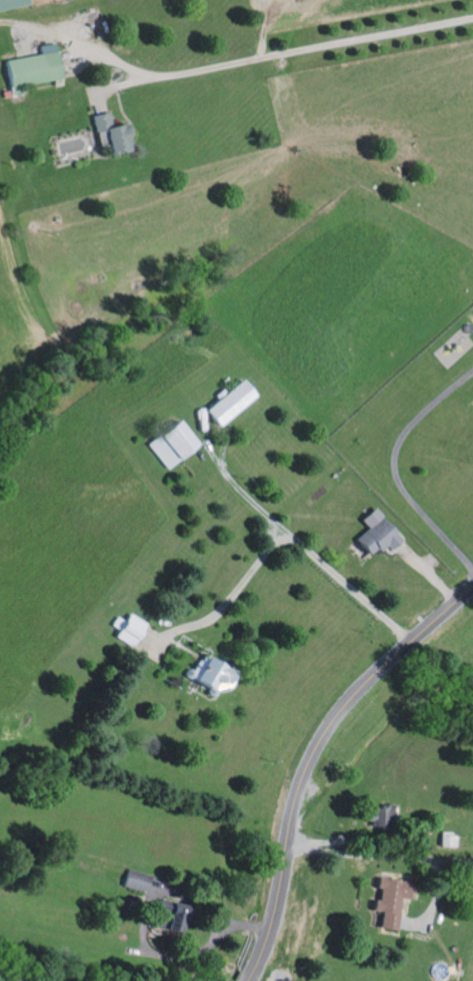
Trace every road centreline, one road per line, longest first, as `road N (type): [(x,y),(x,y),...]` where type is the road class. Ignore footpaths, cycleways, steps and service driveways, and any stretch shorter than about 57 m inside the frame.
road 1 (secondary): [(245,980),(269,925),(303,785),(332,726),(376,673),(472,586)]

